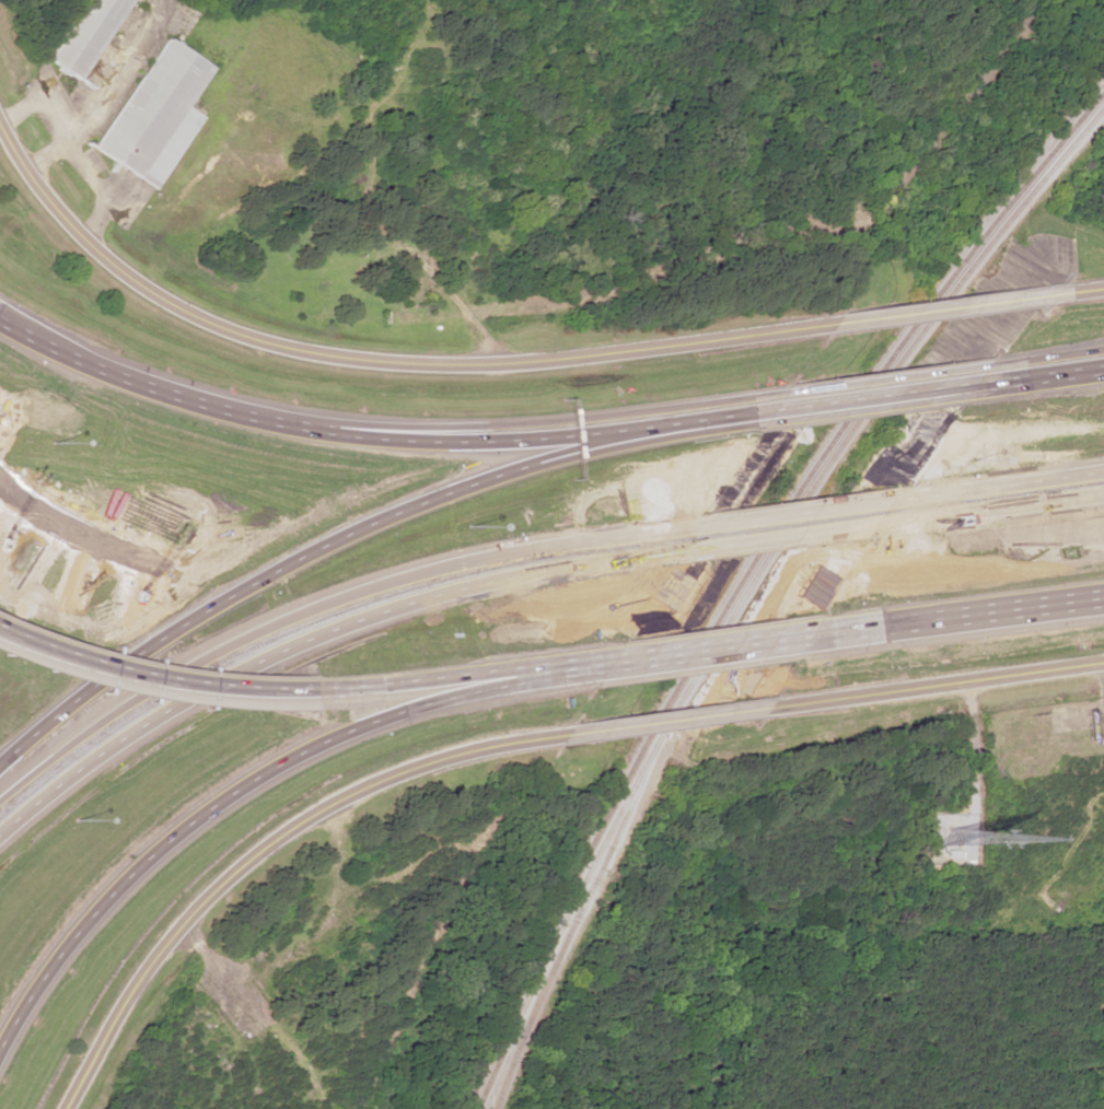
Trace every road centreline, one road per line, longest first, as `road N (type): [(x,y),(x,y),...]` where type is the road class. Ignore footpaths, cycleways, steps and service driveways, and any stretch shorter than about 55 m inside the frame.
road 1 (tertiary): [(0,127),(20,166),(67,223),(152,294),(247,340),(350,361),(481,367),(832,324)]
road 2 (motorway): [(701,420),(473,483),(325,545),(151,644),(0,762)]
road 3 (motorway): [(0,834),(150,723),(263,662),(360,621),(544,571),(676,554)]
road 4 (tertiary): [(67,1108),(159,954),(260,849),(392,775),(446,757),(563,737)]
road 5 (motorway): [(0,1043),(28,990),(105,894),(196,810),(297,749),(485,682)]
road 6 (motorway): [(781,394),(549,423),(420,429),(243,418)]
road 7 (motorway): [(431,569),(247,637),(136,698),(0,800)]
road 8 (motorway): [(701,420),(516,440),(363,437),(243,418)]
road 9 (motorway): [(0,636),(149,679),(299,692),(375,689)]
road 10 (tertiary): [(765,710),(1103,664)]
road 11 (motorway): [(805,640),(1103,602)]
road 12 (motorway): [(694,528),(431,569)]
road 13 (motorway): [(243,418),(149,390),(0,323)]
road 14 (motorway): [(870,528),(1103,496)]
road 15 (tertiary): [(832,324),(1059,295)]
road 16 (motorway): [(1103,471),(888,501)]
road 17 (motorway): [(593,667),(805,640)]
road 18 (motorway): [(972,383),(770,411)]
road 19 (motorway): [(983,366),(781,394)]
road 20 (tertiary): [(563,737),(765,710)]
road 21 (motorway): [(888,501),(694,528)]
road 22 (motorway): [(676,554),(870,528)]
road 23 (motorway): [(1103,365),(972,383)]
road 24 (motorway): [(1103,351),(983,366)]

